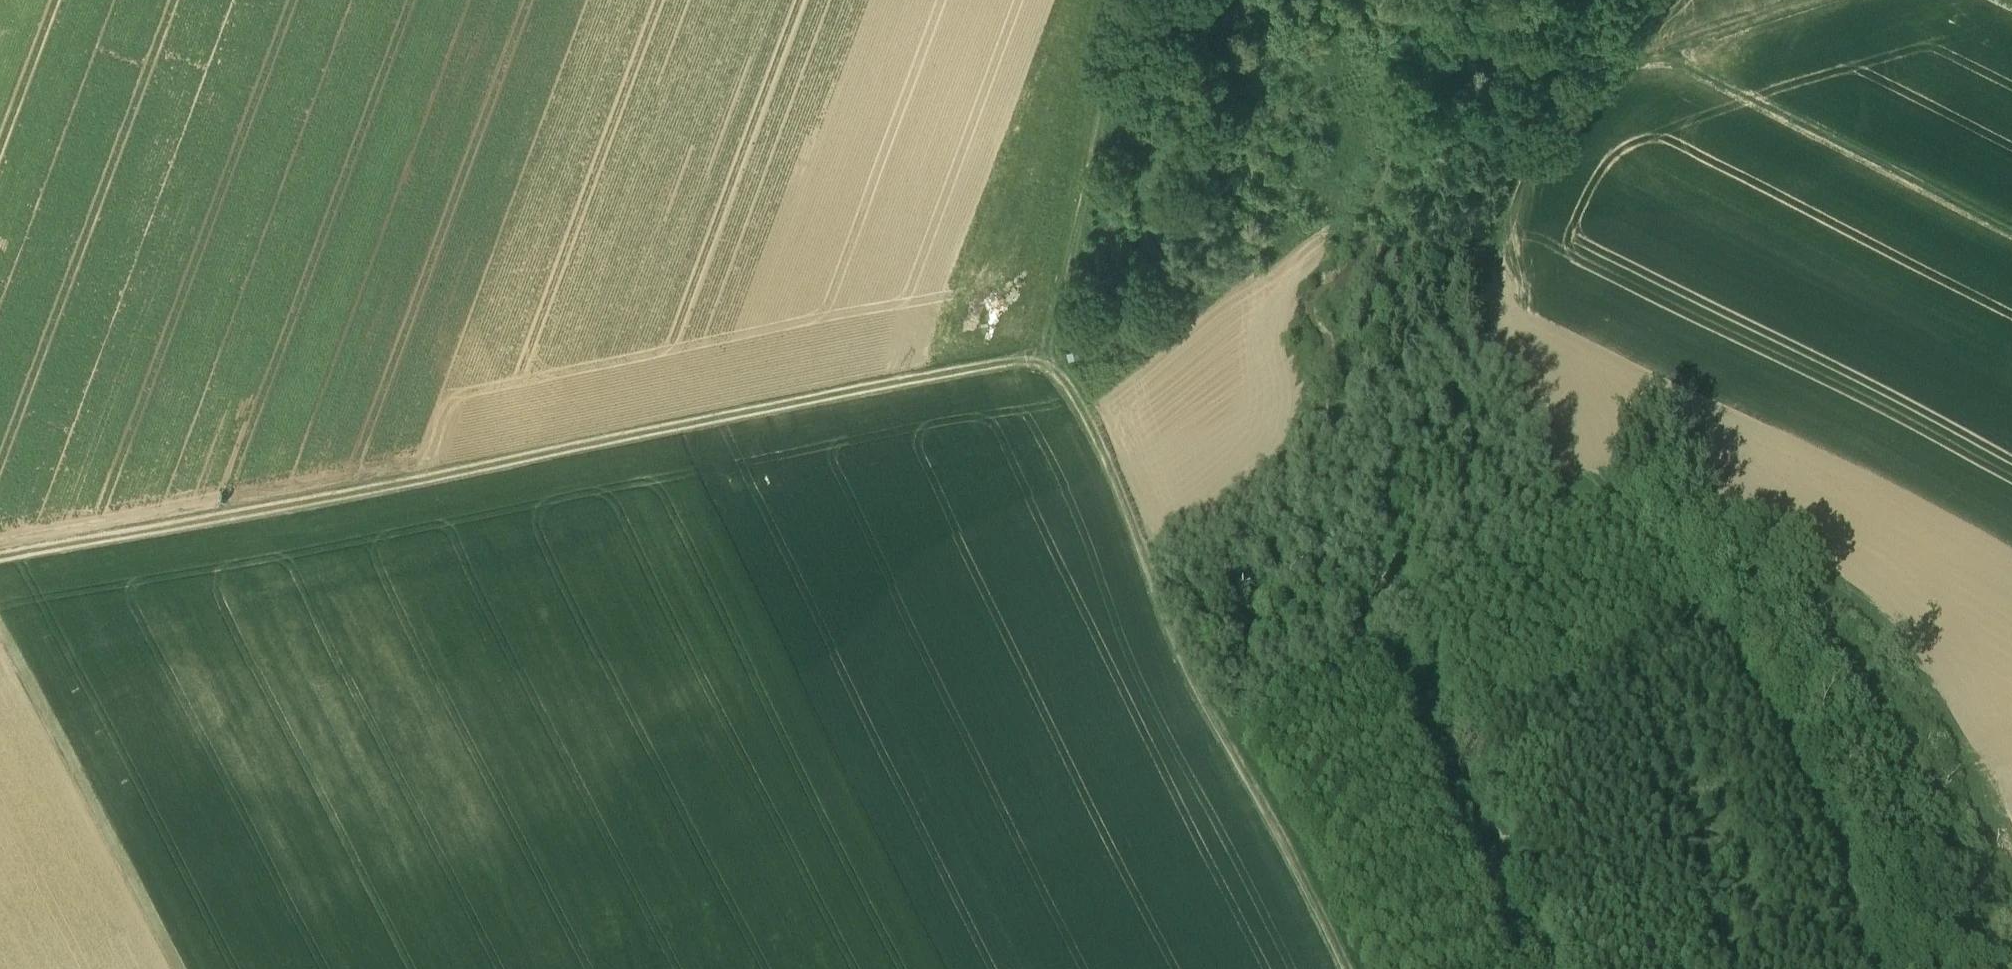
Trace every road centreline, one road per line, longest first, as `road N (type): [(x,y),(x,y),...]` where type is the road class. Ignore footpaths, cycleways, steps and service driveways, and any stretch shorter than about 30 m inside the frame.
road 1 (track): [(1046,360),(0,562)]
road 2 (track): [(1119,0),(1105,137),(1046,360),(1111,467),(1220,727),(1349,968)]
road 3 (track): [(2011,898),(1912,671),(1675,440),(1583,501)]
road 4 (track): [(1655,48),(2011,232)]
road 5 (track): [(1655,48),(1826,0)]

